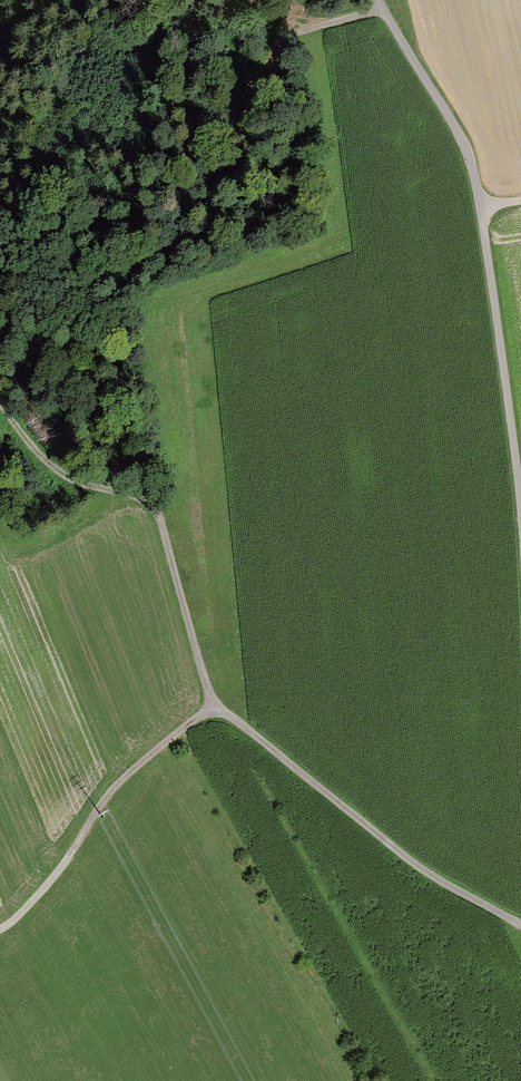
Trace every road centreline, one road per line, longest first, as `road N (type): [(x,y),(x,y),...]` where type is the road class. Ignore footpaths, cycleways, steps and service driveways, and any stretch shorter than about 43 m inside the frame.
road 1 (unclassified): [(520,509),(466,158),(375,0)]
road 2 (track): [(212,706),(151,495),(67,488),(44,474),(0,384)]
road 3 (track): [(520,924),(431,877),(212,706)]
road 4 (track): [(212,706),(132,765),(0,927)]
road 5 (track): [(379,10),(291,33),(235,60)]

